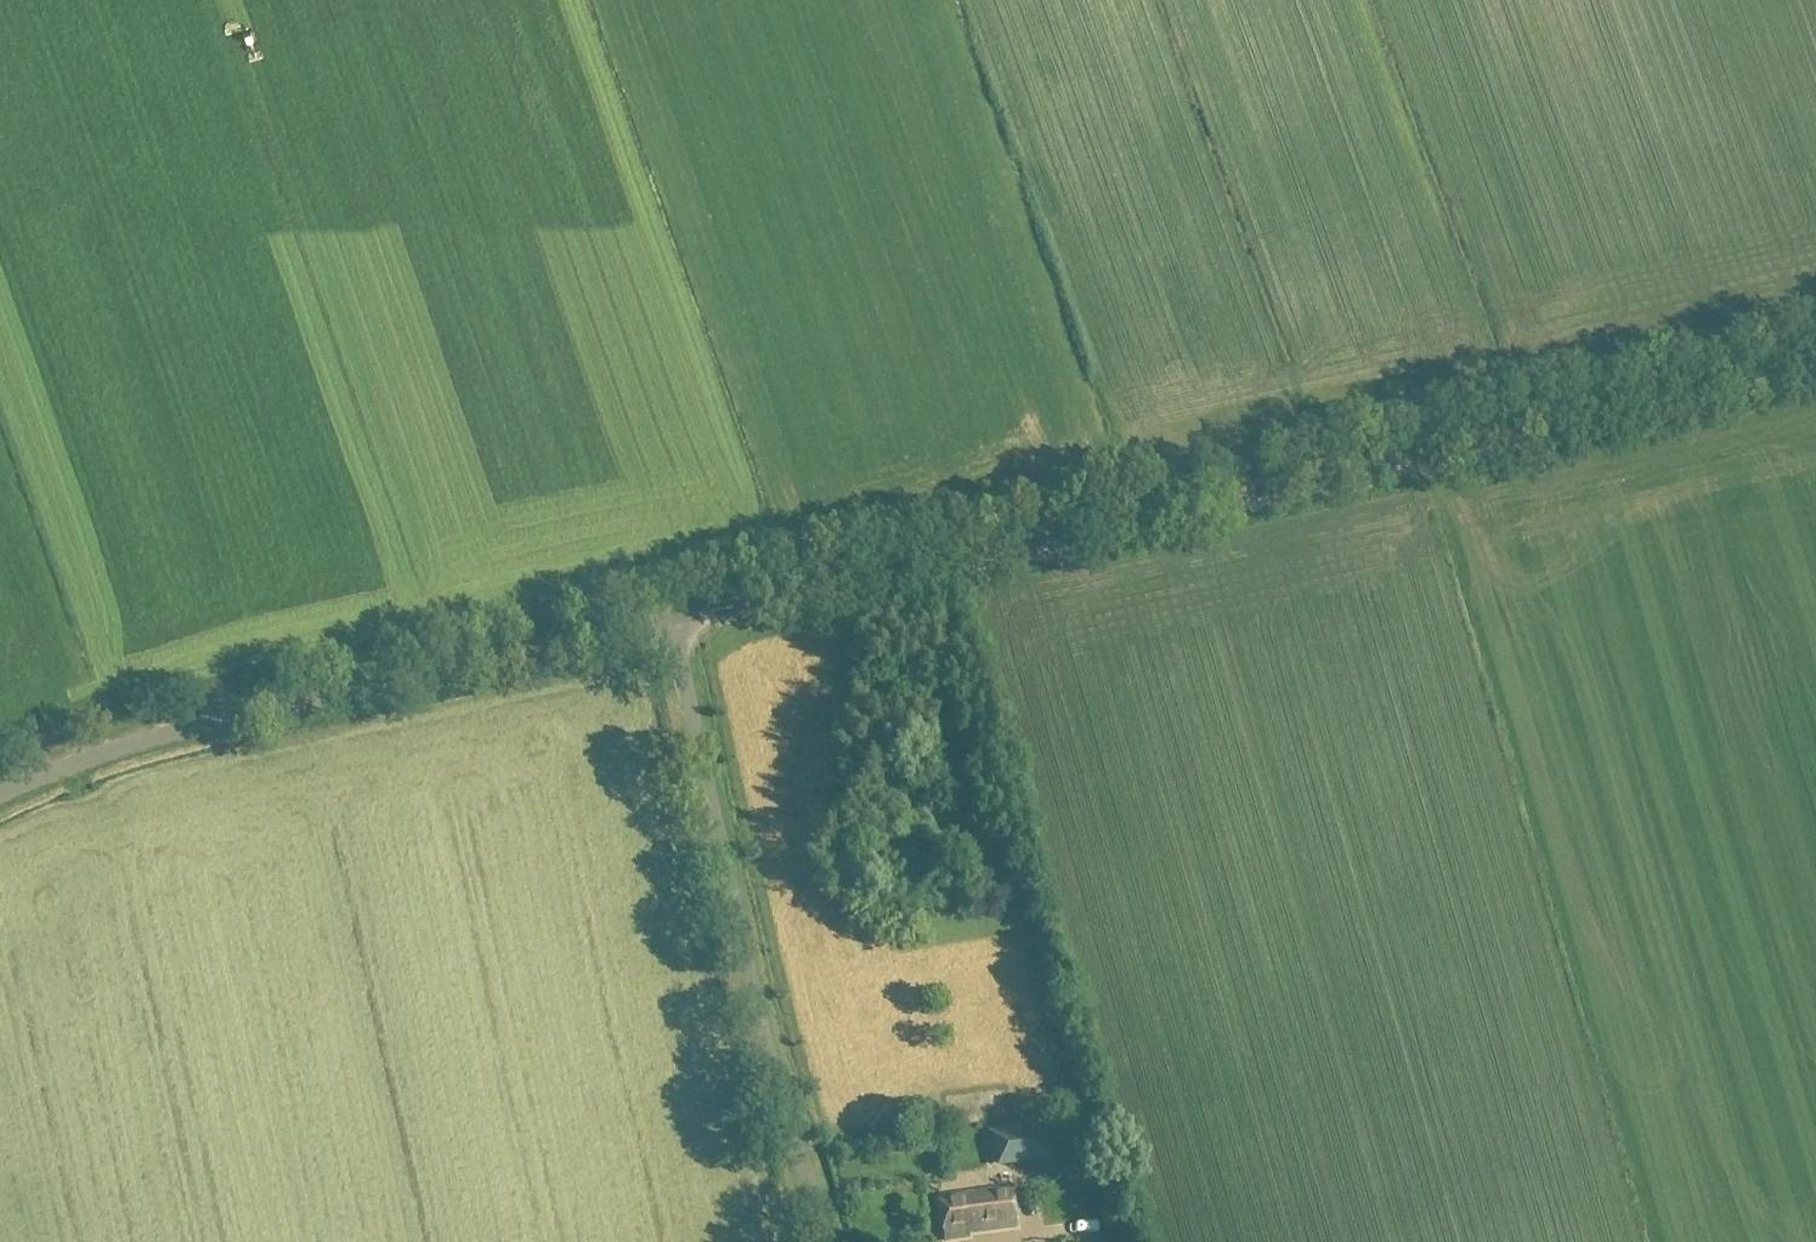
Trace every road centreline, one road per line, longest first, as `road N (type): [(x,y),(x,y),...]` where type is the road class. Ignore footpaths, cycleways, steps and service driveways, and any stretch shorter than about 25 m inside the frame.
road 1 (unclassified): [(664,628),(1815,363)]
road 2 (unclassified): [(0,799),(135,746),(664,628)]
road 3 (unclassified): [(825,1241),(761,1042),(664,628)]

